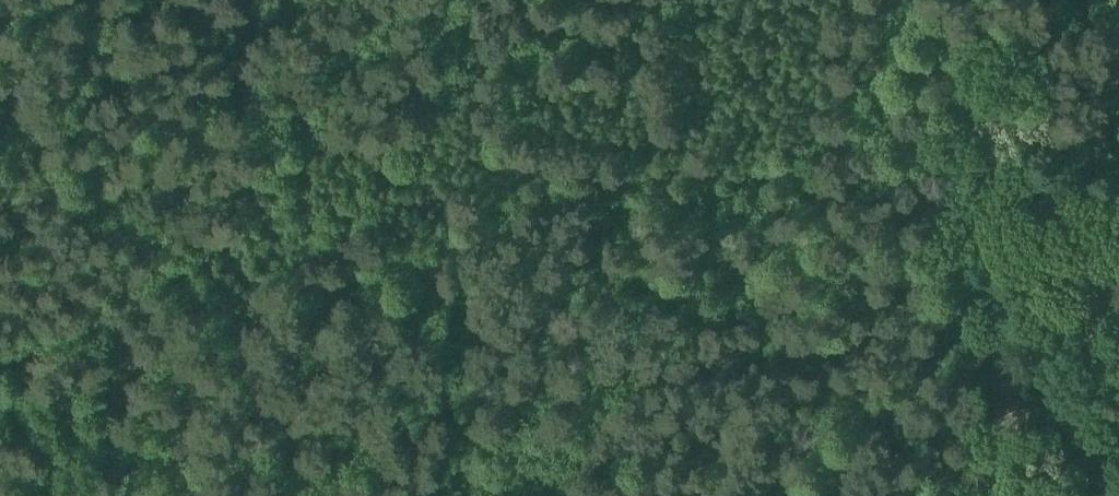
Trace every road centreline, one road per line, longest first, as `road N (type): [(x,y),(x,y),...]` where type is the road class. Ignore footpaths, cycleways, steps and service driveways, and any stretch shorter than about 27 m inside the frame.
road 1 (unclassified): [(1022,495),(998,169),(977,0)]
road 2 (track): [(0,406),(127,495)]

